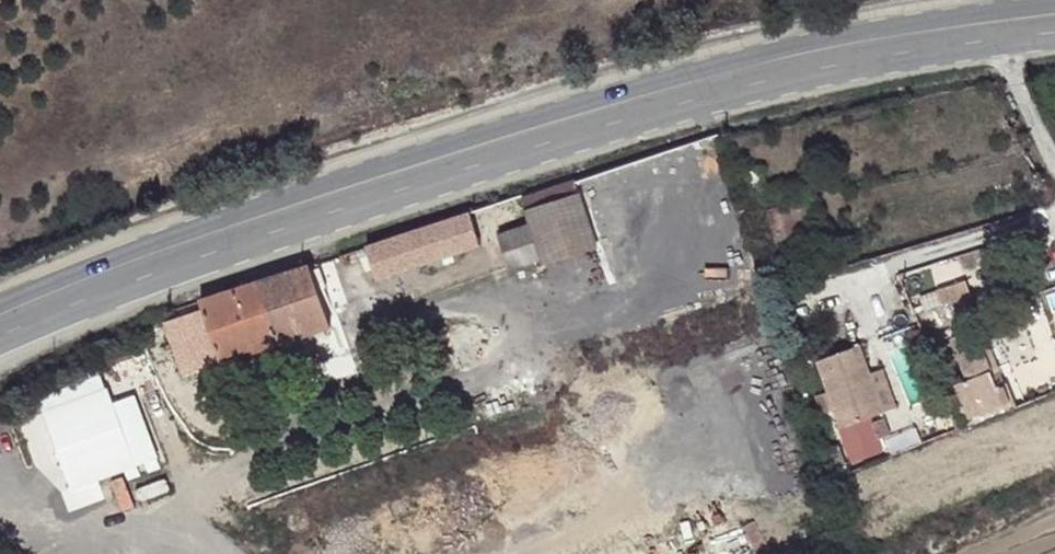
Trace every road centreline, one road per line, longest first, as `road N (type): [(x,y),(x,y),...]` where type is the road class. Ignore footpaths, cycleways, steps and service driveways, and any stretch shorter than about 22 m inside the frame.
road 1 (secondary): [(0,347),(455,177),(739,90),(908,54),(1054,39)]
road 2 (secondary): [(1054,4),(925,15),(459,135),(120,255),(0,310)]

